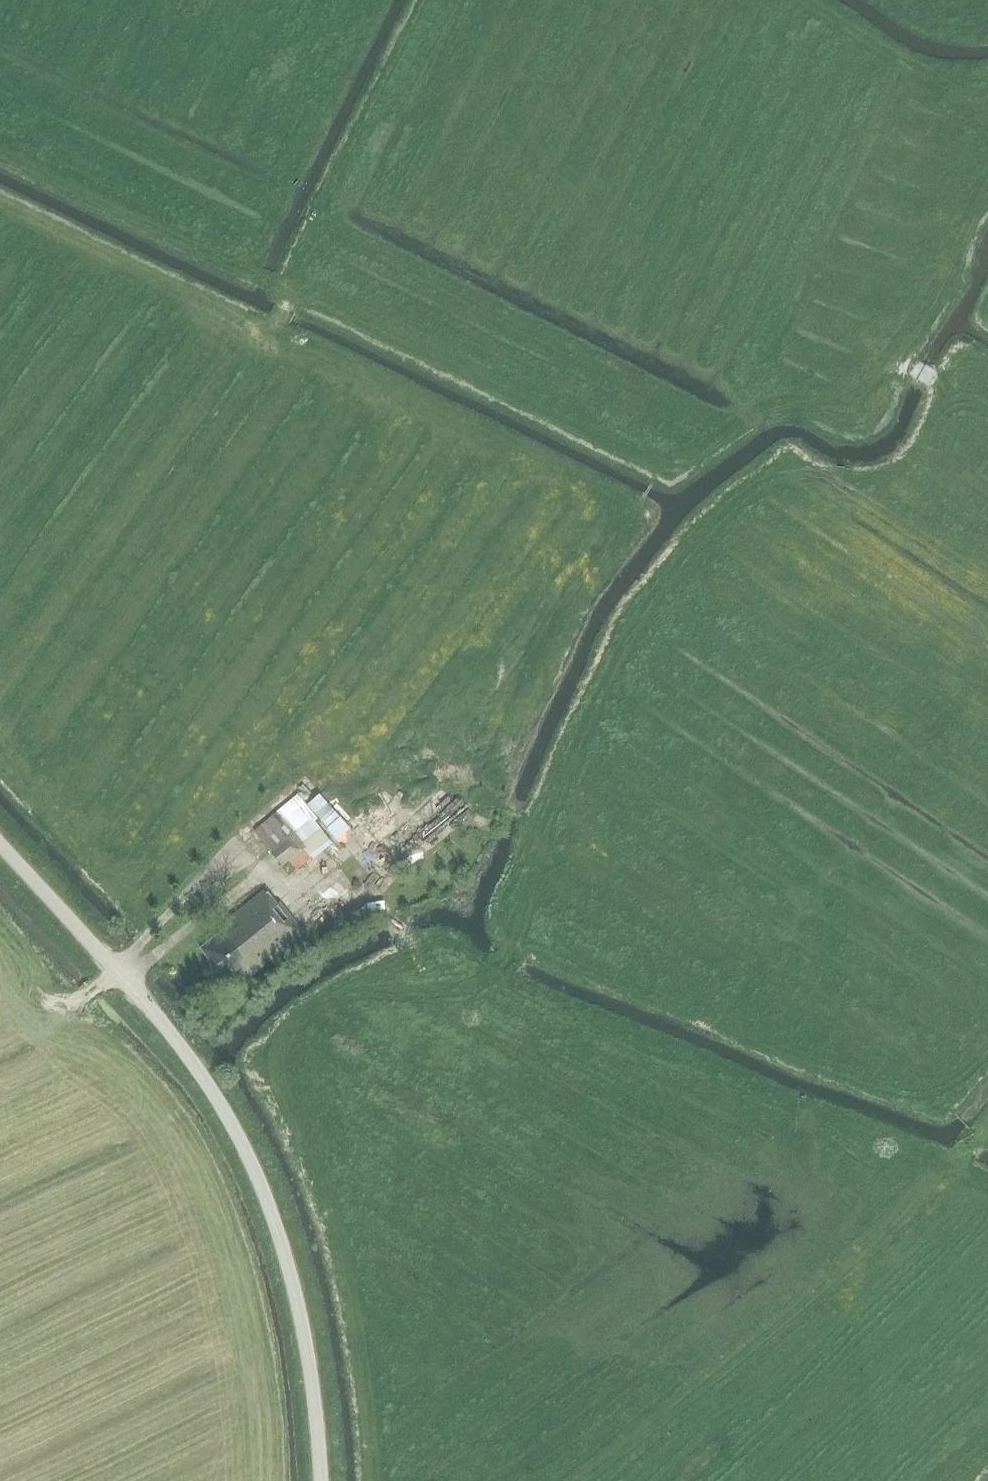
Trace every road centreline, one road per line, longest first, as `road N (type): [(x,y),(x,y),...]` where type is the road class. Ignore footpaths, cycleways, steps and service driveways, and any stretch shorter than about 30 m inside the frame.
road 1 (tertiary): [(321,1480),(298,1310),(251,1163),(169,1032),(0,844)]

